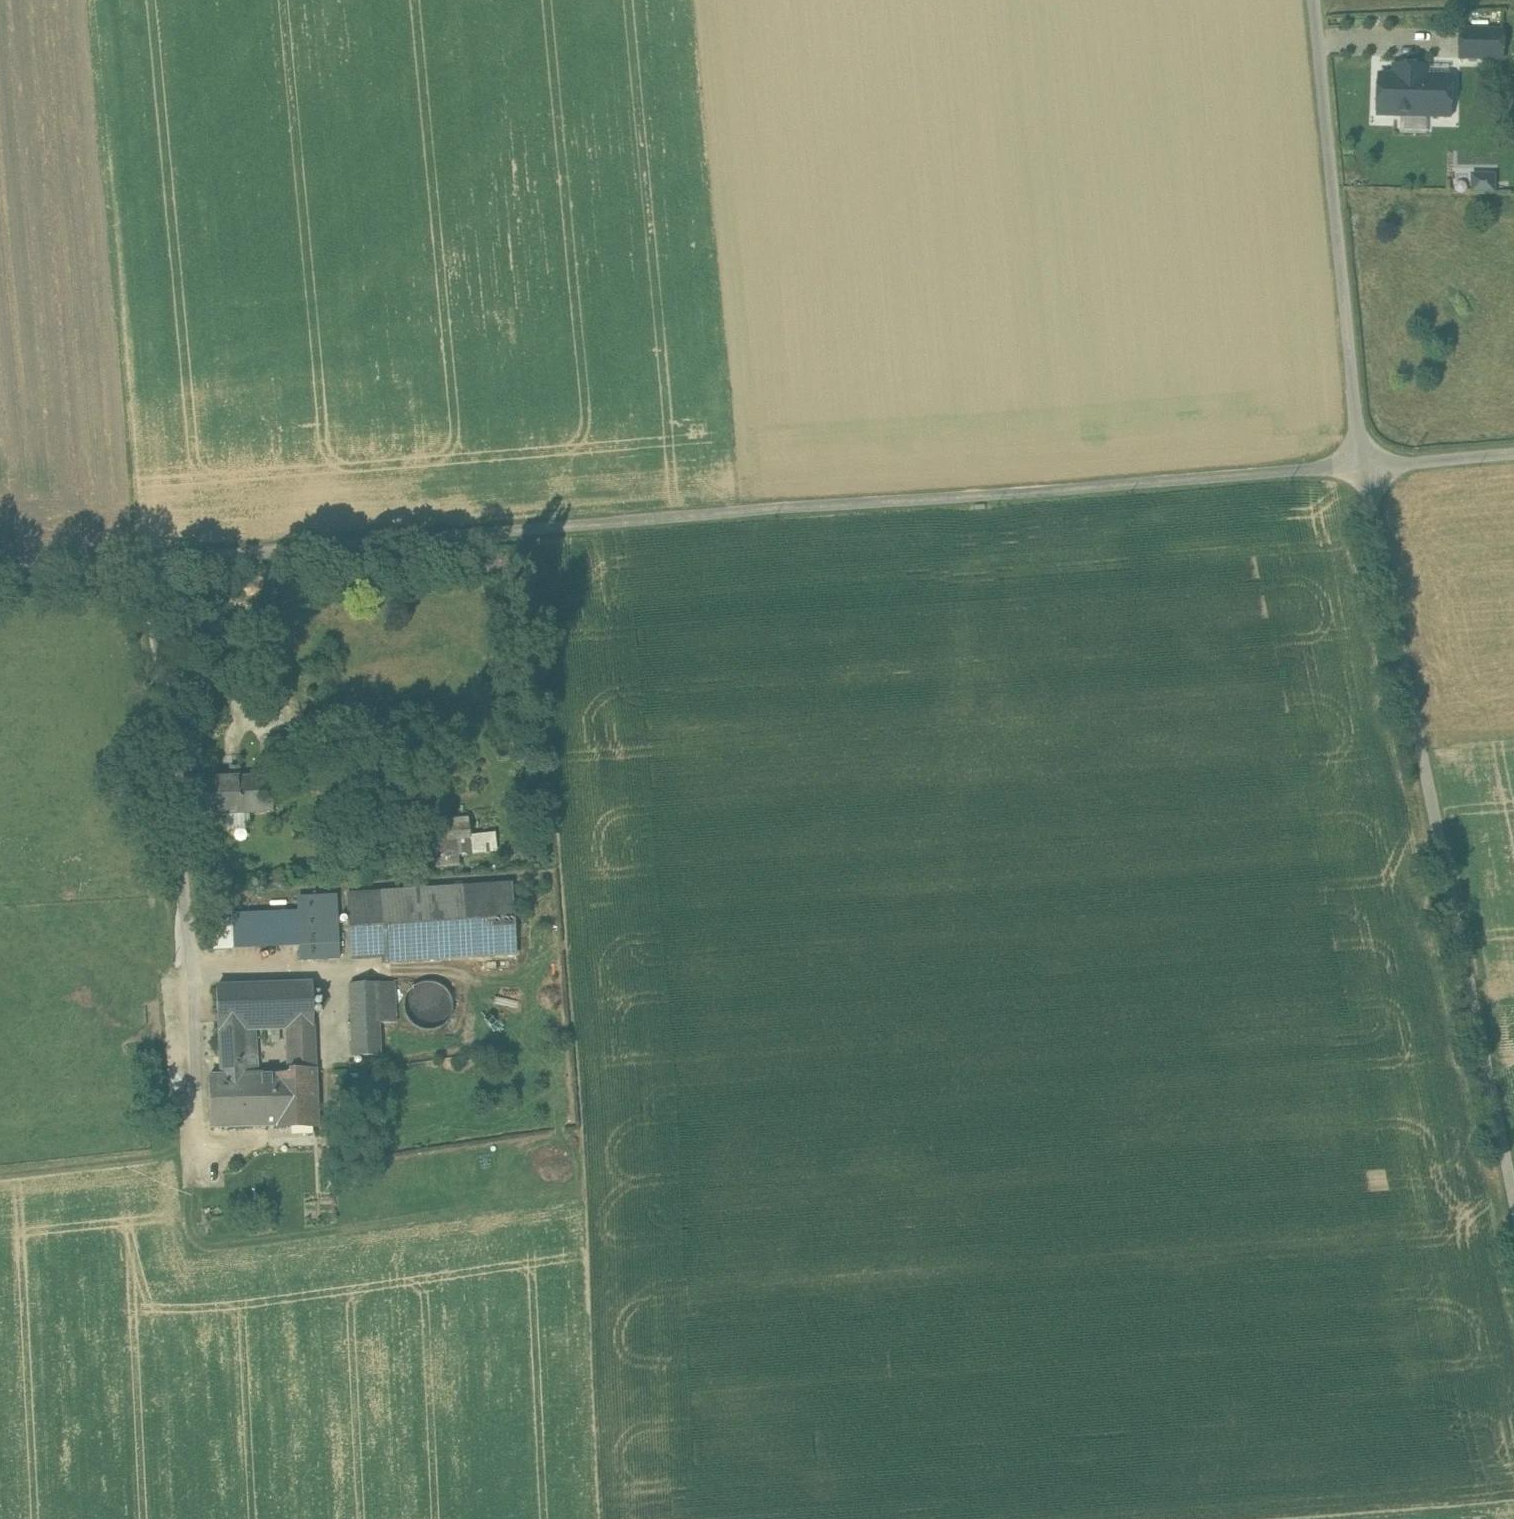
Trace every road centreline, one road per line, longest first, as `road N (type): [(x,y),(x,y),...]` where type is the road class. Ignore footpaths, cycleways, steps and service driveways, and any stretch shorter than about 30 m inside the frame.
road 1 (track): [(1513,454),(0,571)]
road 2 (track): [(1513,1169),(1361,467),(1318,0)]
road 3 (track): [(151,561),(194,971),(203,1169)]
road 4 (track): [(194,971),(333,975),(336,1060)]

